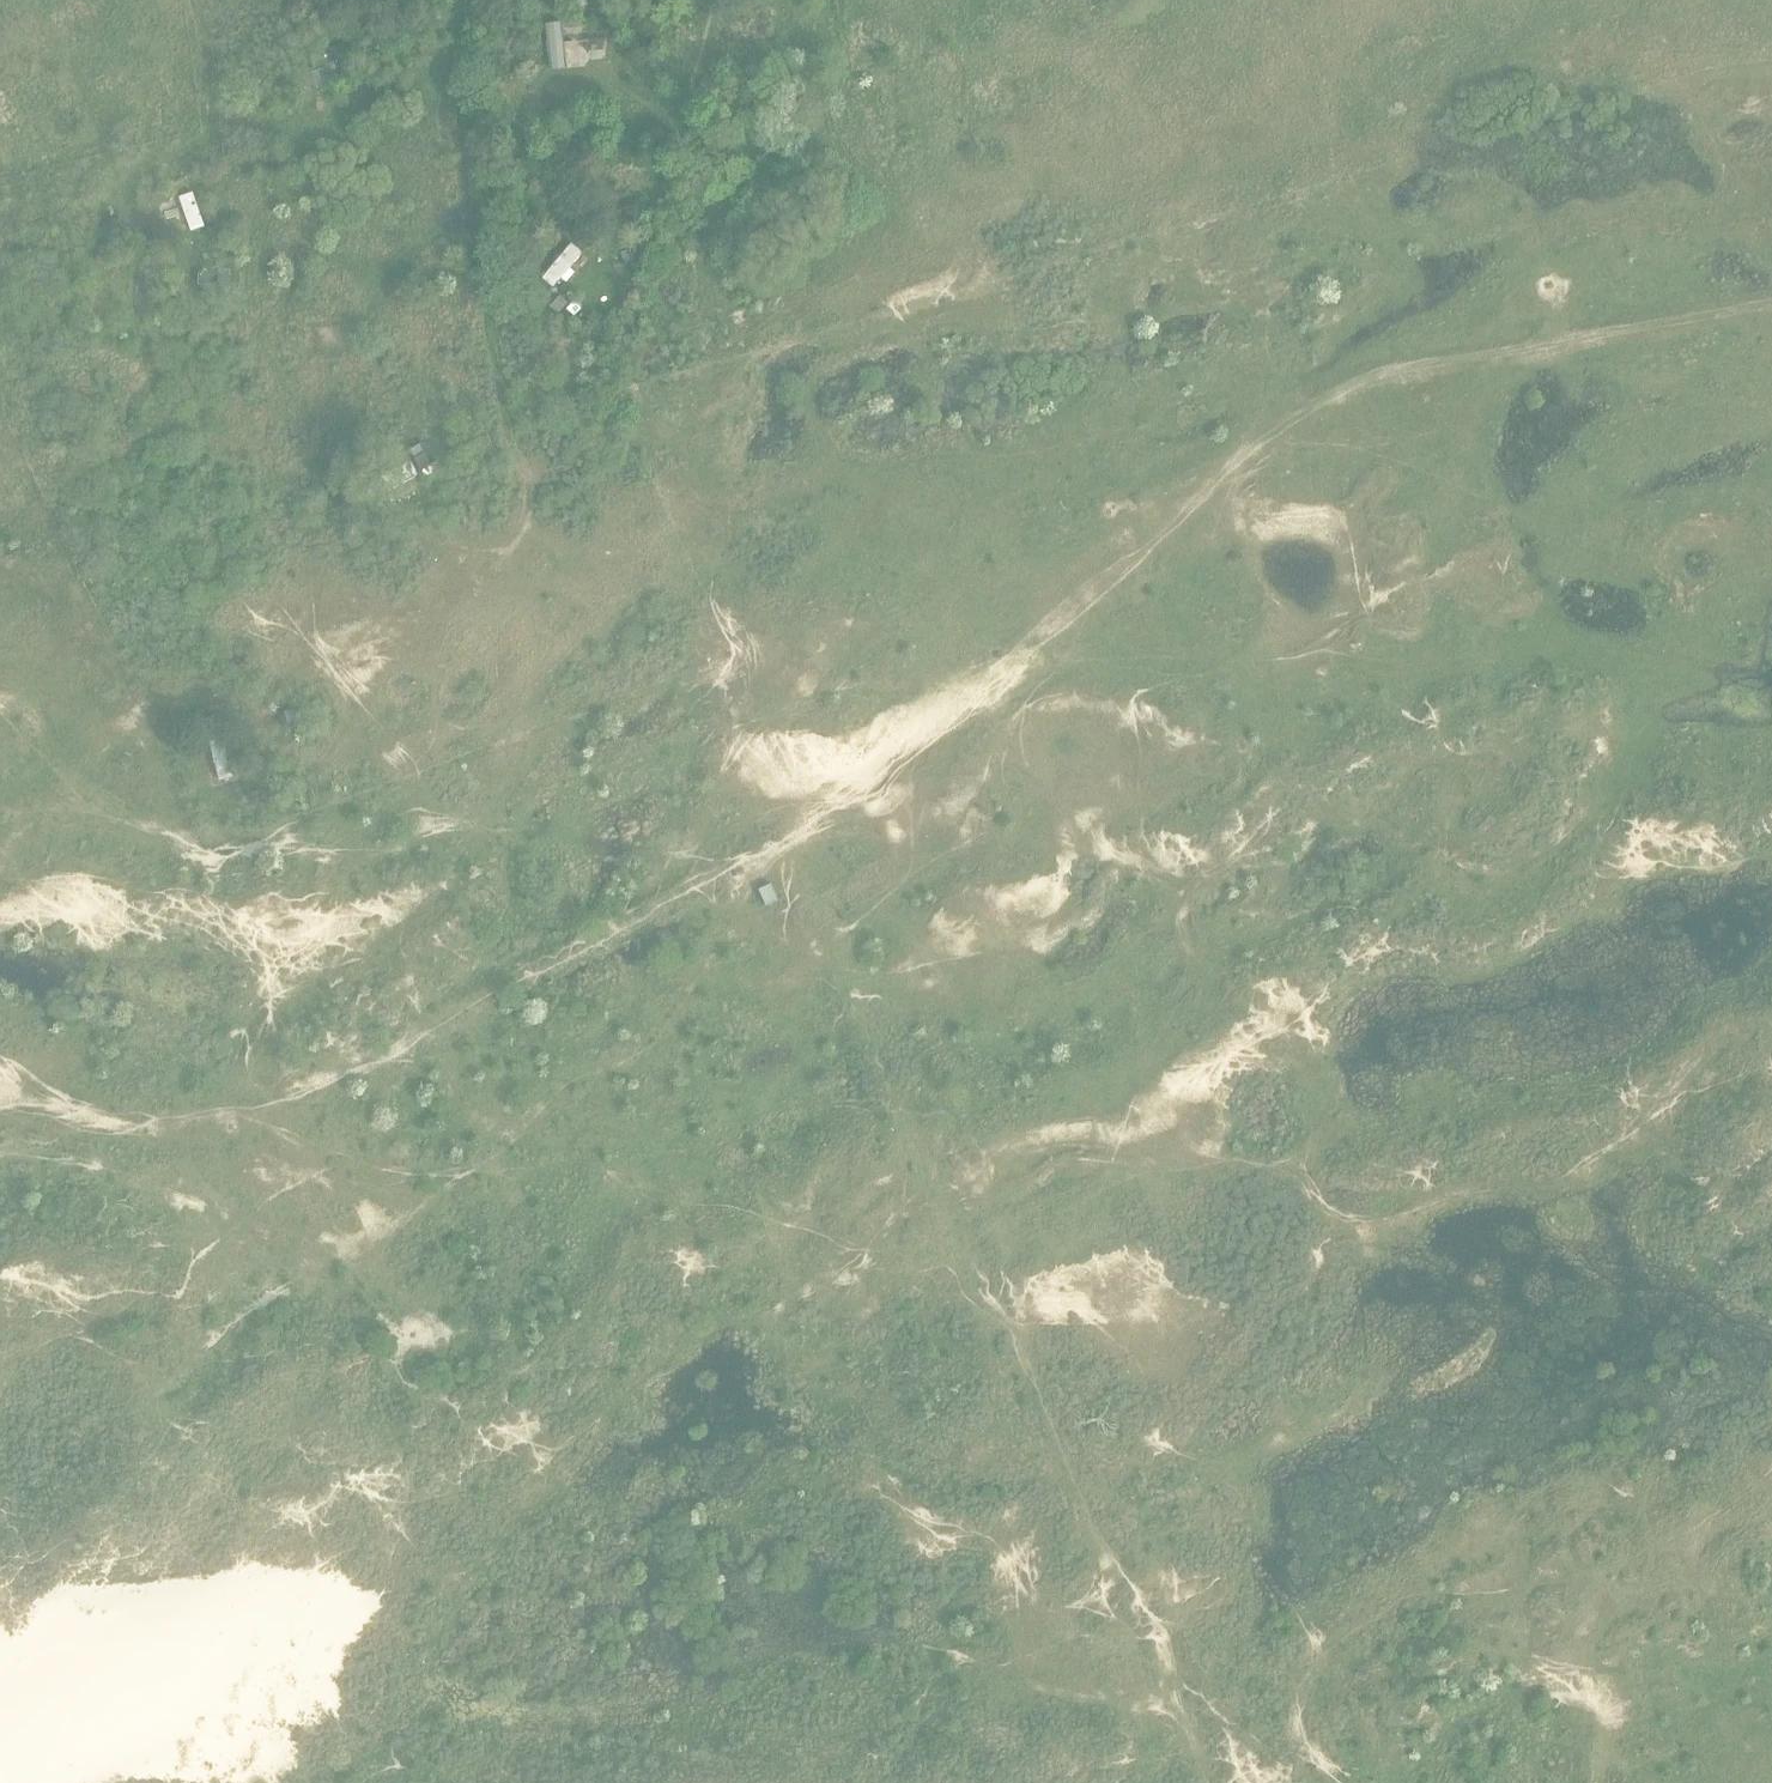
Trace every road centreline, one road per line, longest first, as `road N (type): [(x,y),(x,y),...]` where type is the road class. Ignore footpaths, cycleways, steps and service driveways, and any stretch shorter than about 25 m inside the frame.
road 1 (track): [(1771,305),(1420,367),(1333,392),(1239,453),(984,684),(726,872),(245,1117),(135,1126),(0,1097)]
road 2 (track): [(245,1117),(370,1170),(483,1167),(529,1113),(594,1074),(636,1065),(674,1006),(743,980),(814,984),(855,1024),(902,1091),(1030,1363),(1106,1558),(1164,1636),(1208,1782)]
road 3 (track): [(0,859),(21,848),(56,779),(39,731),(0,706)]

